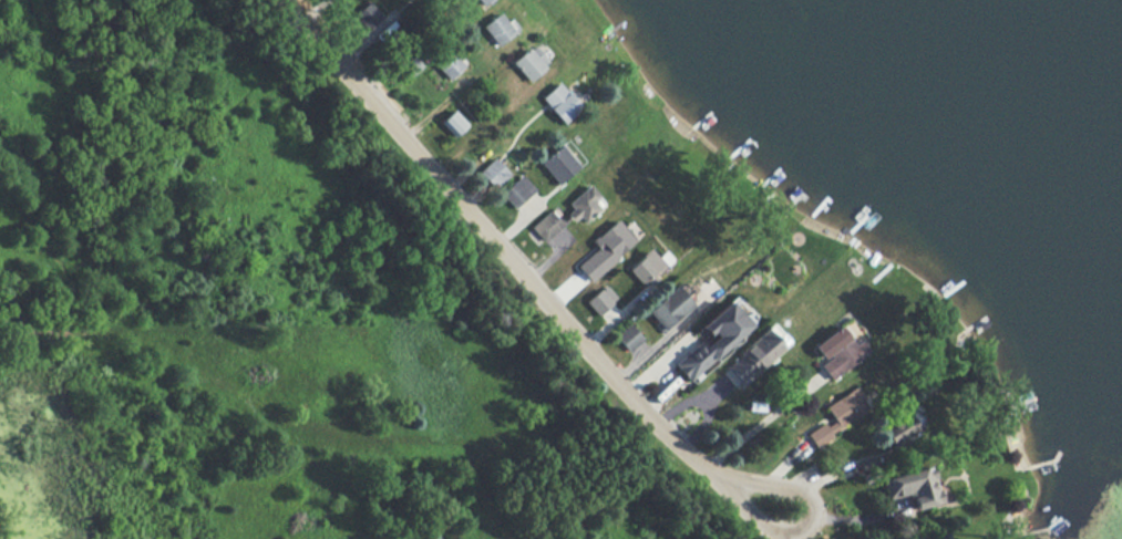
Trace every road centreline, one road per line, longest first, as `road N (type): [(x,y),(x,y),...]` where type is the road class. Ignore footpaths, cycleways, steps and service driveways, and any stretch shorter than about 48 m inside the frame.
road 1 (residential): [(807,488),(750,485),(696,467),(275,0)]

